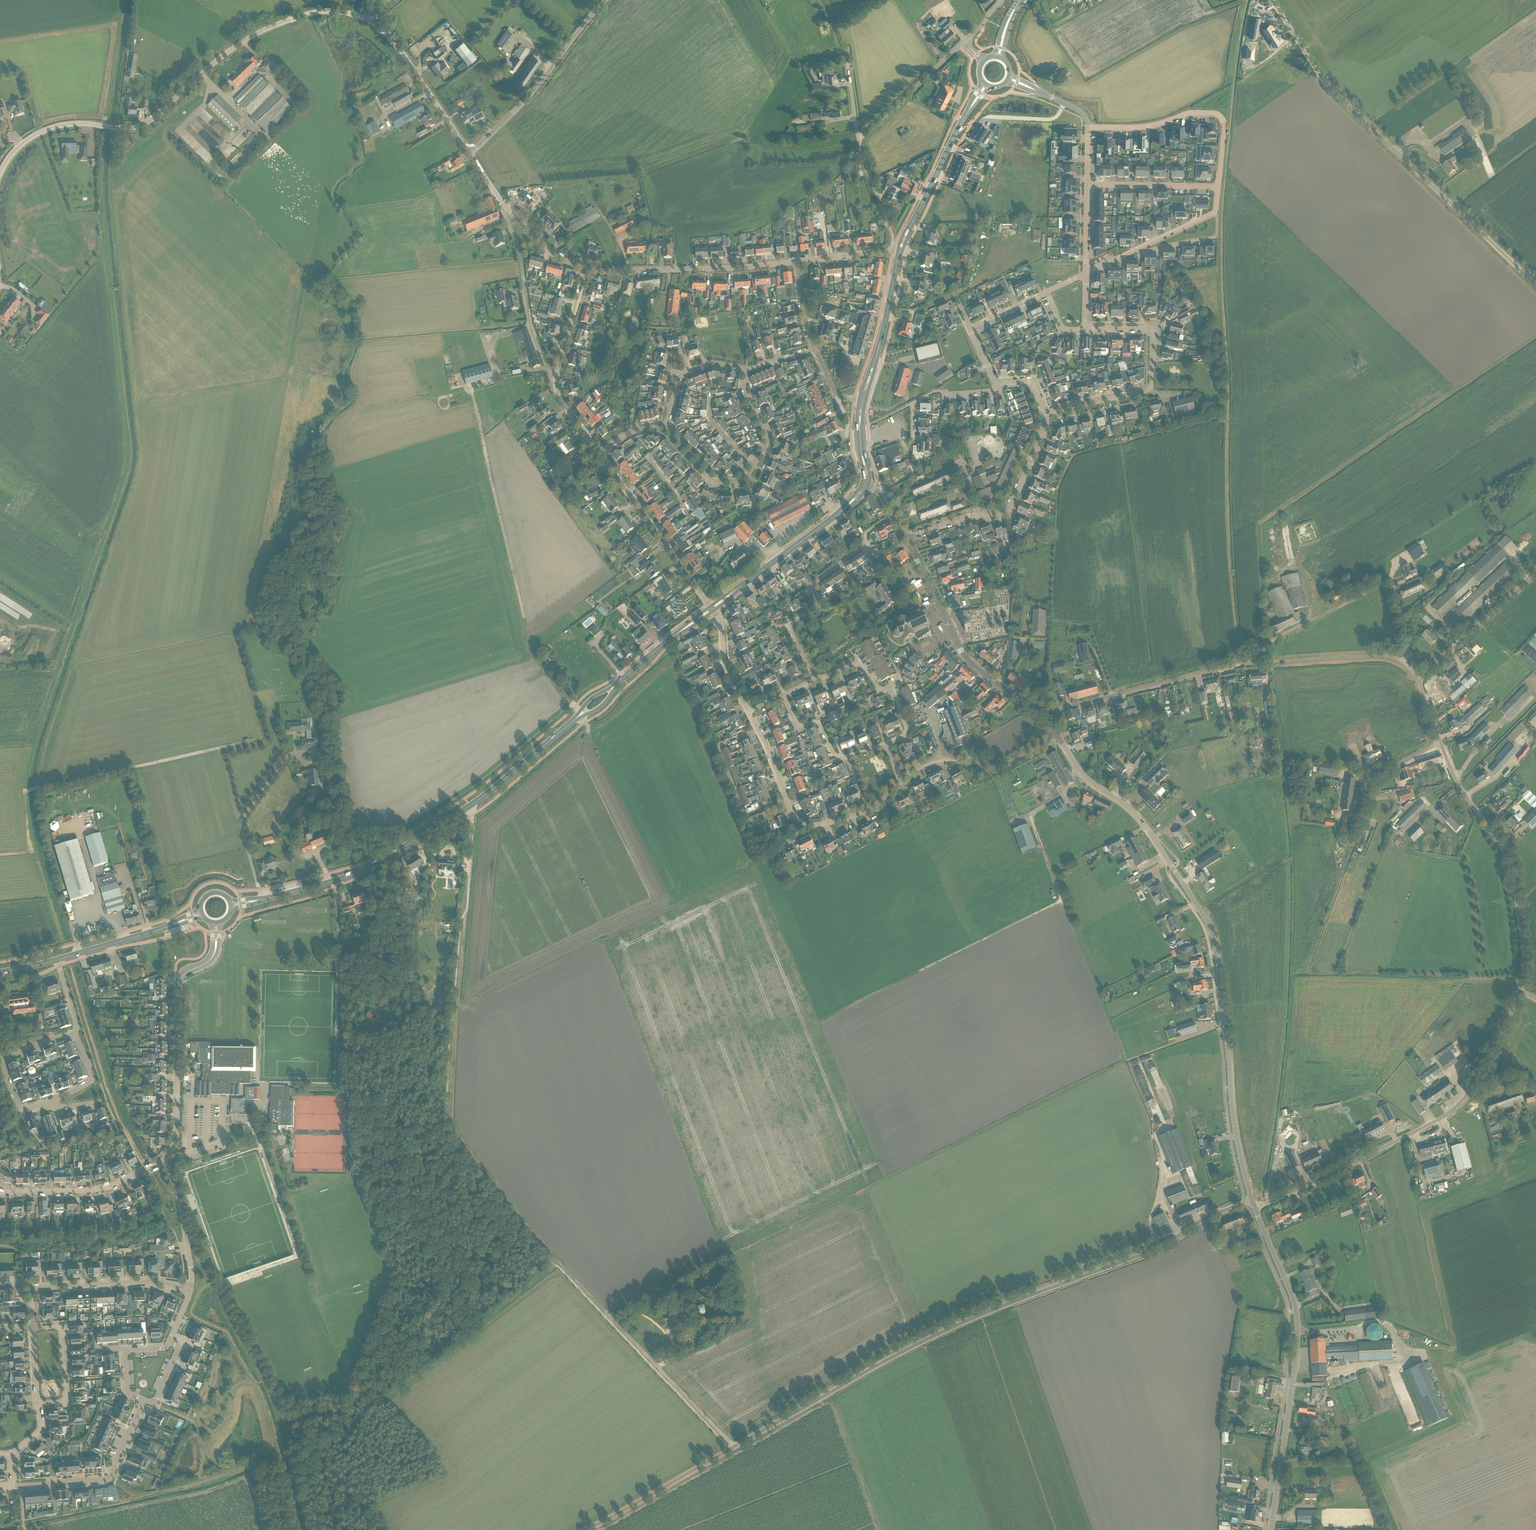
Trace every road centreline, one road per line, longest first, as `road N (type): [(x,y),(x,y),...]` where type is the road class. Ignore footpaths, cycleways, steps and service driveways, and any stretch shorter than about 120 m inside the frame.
road 1 (unclassified): [(585,1529),(917,1344),(1152,1251),(1252,1201)]
road 2 (unclassified): [(1255,1209),(1452,1111),(1476,1084),(1524,976),(1510,860),(1455,779),(1418,683)]
road 3 (tertiary): [(1252,1201),(1210,928),(1141,821),(1084,777),(1058,736)]
road 4 (track): [(557,1265),(447,1119),(472,816)]
road 5 (unclassified): [(1535,285),(1333,92),(1273,0)]
road 6 (primary): [(258,900),(356,874),(433,833),(580,716)]
road 7 (tertiary): [(1271,1529),(1297,1331),(1291,1293),(1255,1209)]
road 8 (unclassified): [(116,125),(146,123),(234,46),(276,24),(323,10),(369,19)]
road 9 (track): [(730,1449),(557,1265)]
road 10 (unclassified): [(1403,664),(1390,581),(1268,644),(1256,662)]
road 11 (unclassified): [(163,1159),(176,1131),(178,982),(211,958),(216,945)]
road 12 (residential): [(1044,414),(1151,387),(1149,331),(1085,329)]
road 13 (tertiary): [(1044,714),(969,661),(906,539)]
road 14 (residential): [(743,369),(743,394),(766,437),(747,475),(713,479),(662,425)]
road 15 (residential): [(814,680),(791,624),(817,606),(814,584),(894,516)]
road 16 (residential): [(906,539),(969,516),(1006,514),(1043,436),(1044,414)]
road 17 (unclassified): [(468,154),(535,93),(604,0)]
road 18 (residential): [(1219,188),(1219,114),(1088,127)]
road 19 (residential): [(1044,714),(1236,665)]
road 20 (unclassified): [(33,1330),(37,1288),(158,1284),(190,1291)]
road 21 (residential): [(710,606),(598,451)]
road 22 (residential): [(143,1400),(109,1479),(13,1486)]
road 23 (residential): [(621,270),(798,262)]
road 24 (residential): [(163,1159),(104,1188),(0,1191)]
road 25 (residential): [(902,780),(947,758),(998,767),(1058,736)]
road 26 (residential): [(563,356),(545,355),(531,333),(508,210)]
road 27 (unclassified): [(468,154),(410,61),(369,19)]
road 28 (unclassified): [(1418,683),(1535,571)]
road 29 (residential): [(52,1101),(20,1108),(3,1062),(74,1034)]
road 30 (unclassified): [(1256,662),(1382,657),(1403,664)]
road 31 (primary): [(909,229),(973,103)]
road 32 (unclassified): [(859,141),(959,45)]
road 33 (primary): [(736,590),(846,508)]
road 34 (residential): [(995,384),(992,391),(936,391),(912,405),(912,439),(923,439)]
road 35 (residential): [(163,1159),(179,1197),(190,1291)]
road 36 (residential): [(1087,186),(1219,188)]
road 37 (residential): [(806,825),(793,816),(748,712)]
road 38 (residential): [(969,328),(1085,274)]
road 39 (unclassified): [(0,173),(36,133),(106,125)]
road 40 (residential): [(38,1404),(65,1399),(62,1333),(33,1330)]

